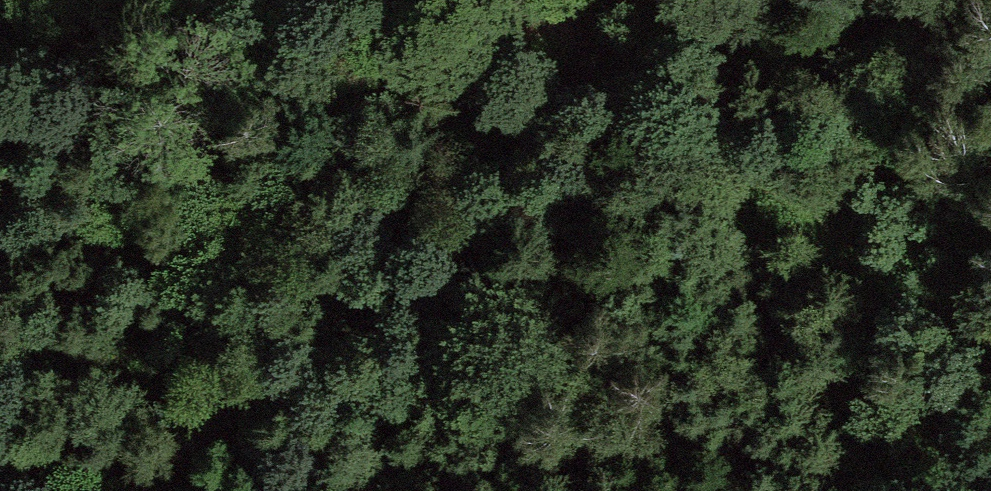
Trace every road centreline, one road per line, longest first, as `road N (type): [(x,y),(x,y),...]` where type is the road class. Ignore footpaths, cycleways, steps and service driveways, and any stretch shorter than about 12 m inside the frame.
road 1 (track): [(125,490),(361,346),(492,211),(639,0)]
road 2 (track): [(990,353),(920,315),(816,222),(743,119),(710,45),(703,0)]
road 3 (track): [(473,231),(473,303),(360,490)]

